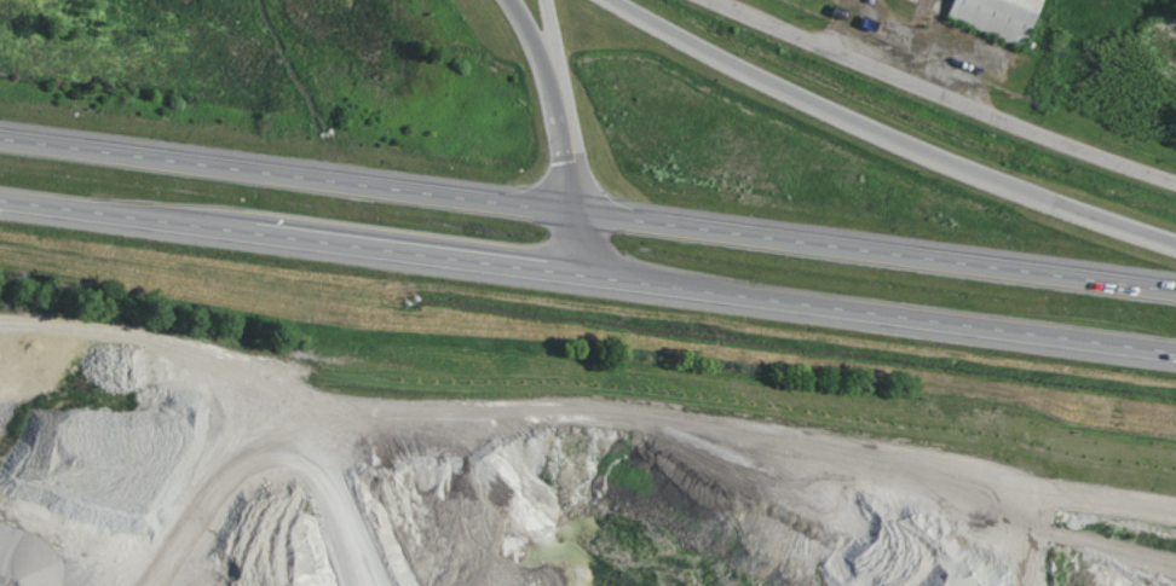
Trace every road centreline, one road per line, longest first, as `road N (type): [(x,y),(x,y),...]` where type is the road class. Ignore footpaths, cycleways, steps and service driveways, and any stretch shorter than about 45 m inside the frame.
road 1 (trunk): [(1068,277),(0,139)]
road 2 (trunk): [(0,201),(1067,338)]
road 3 (trunk): [(1175,244),(942,161),(610,0)]

